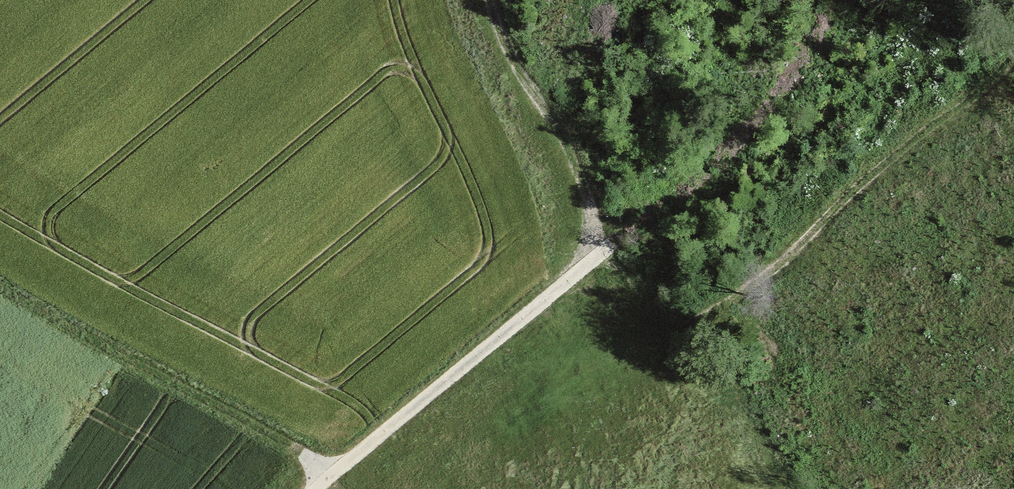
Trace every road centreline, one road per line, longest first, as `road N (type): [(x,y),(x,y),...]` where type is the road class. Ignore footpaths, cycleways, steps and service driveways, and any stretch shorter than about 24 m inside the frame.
road 1 (track): [(1013,46),(826,217),(733,292),(669,327),(608,249)]
road 2 (track): [(0,285),(331,471)]
road 3 (track): [(315,488),(608,249)]
road 4 (track): [(497,0),(502,42),(608,249)]

